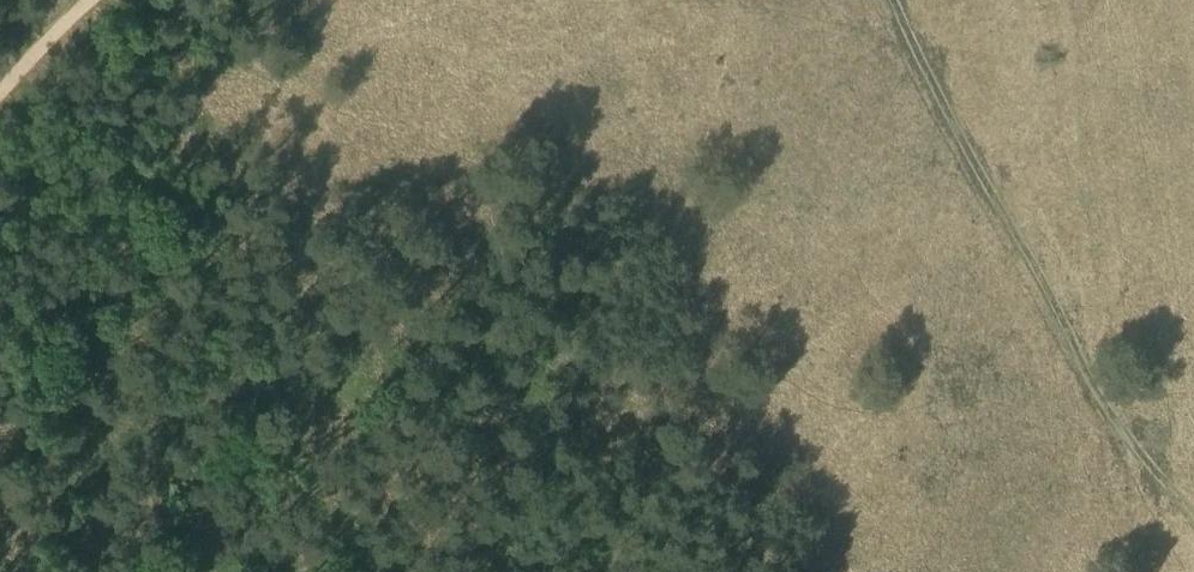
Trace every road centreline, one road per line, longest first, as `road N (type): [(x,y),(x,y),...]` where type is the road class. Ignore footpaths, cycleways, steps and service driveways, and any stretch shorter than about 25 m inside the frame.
road 1 (track): [(892,0),(1111,414),(1193,513)]
road 2 (track): [(0,104),(97,0)]

